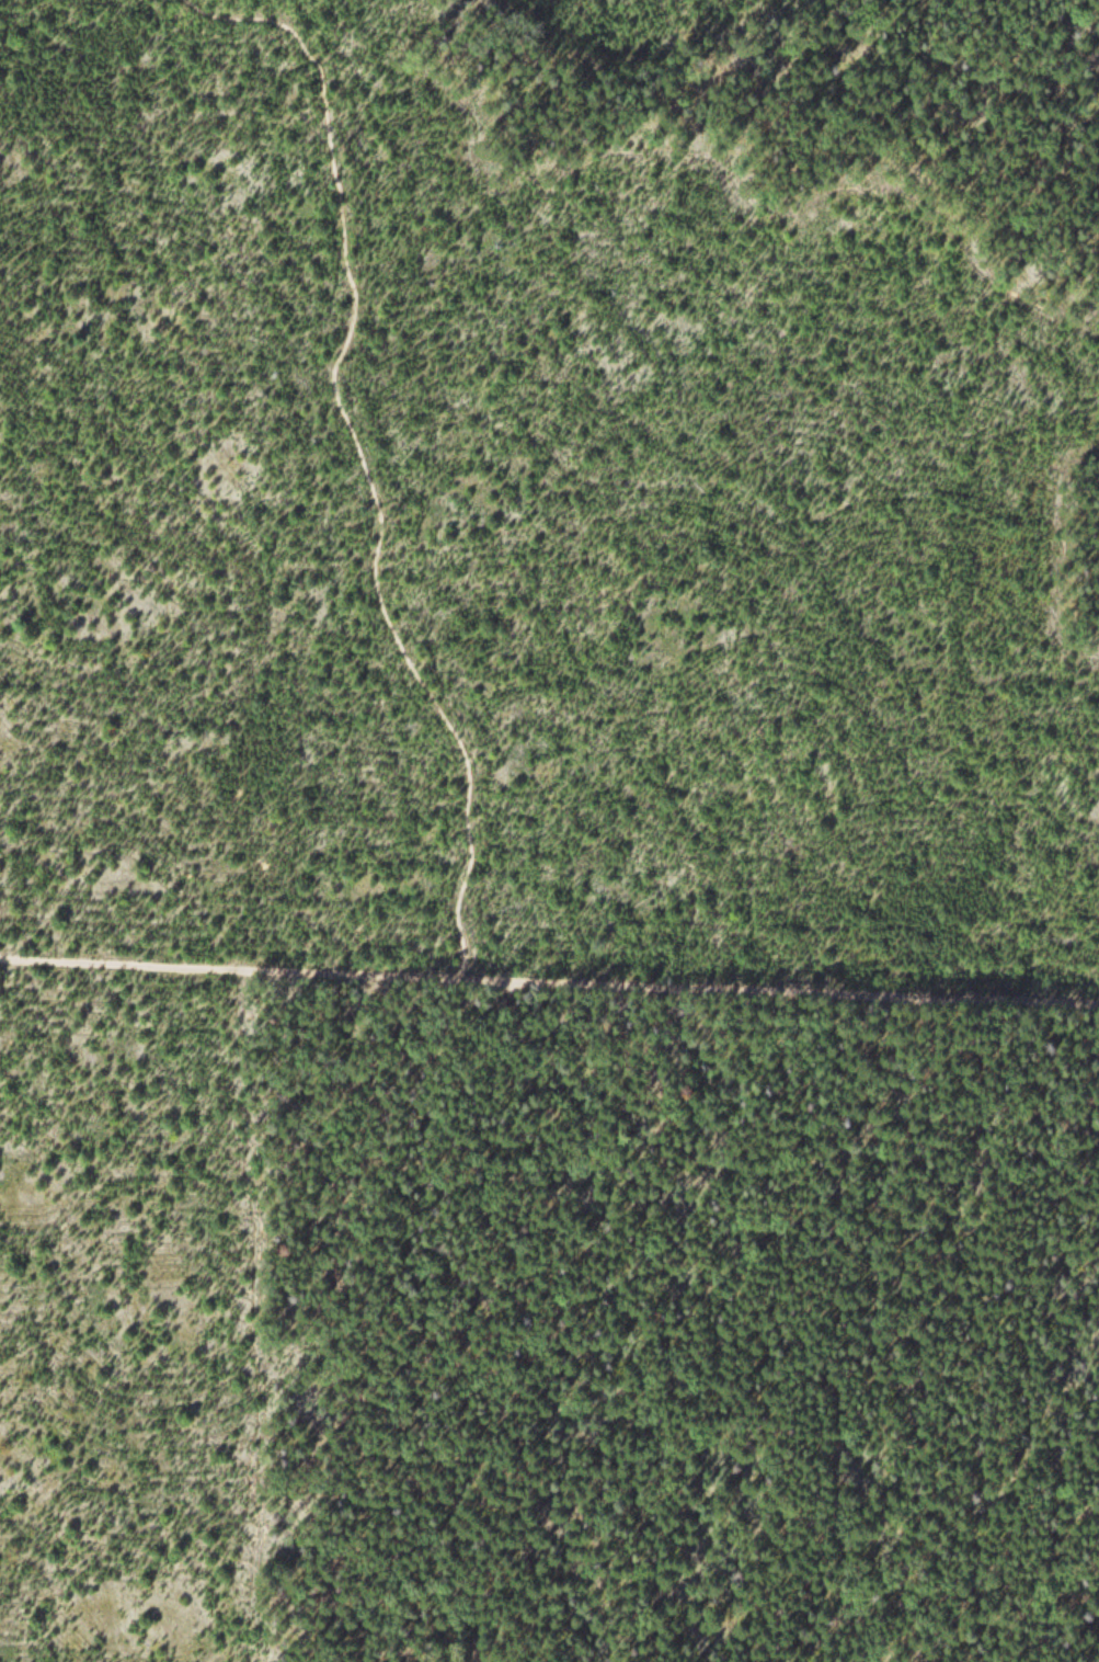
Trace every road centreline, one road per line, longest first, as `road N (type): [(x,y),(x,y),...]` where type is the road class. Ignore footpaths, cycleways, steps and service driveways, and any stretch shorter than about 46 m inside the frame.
road 1 (track): [(191,0),(217,12),(271,12),(301,50),(331,136),(347,248),(348,319),(332,368),(373,504),(378,608),(455,730),(467,777),(466,972),(450,1039),(419,1118),(359,1205),(339,1601),(323,1661)]
road 2 (track): [(1098,984),(466,972),(0,952)]

